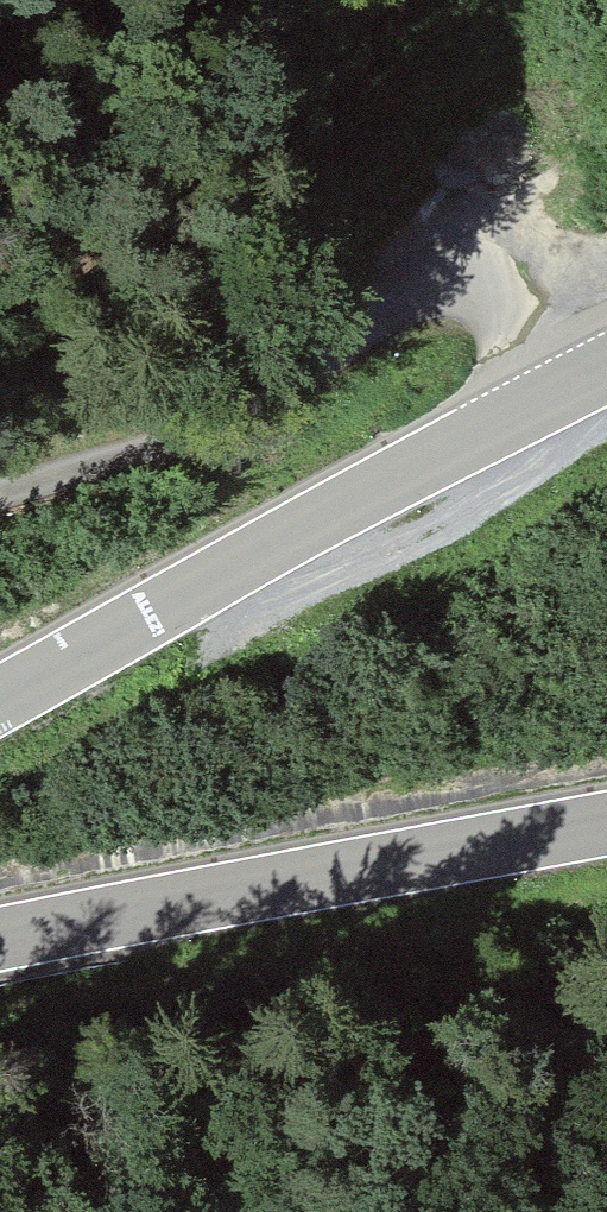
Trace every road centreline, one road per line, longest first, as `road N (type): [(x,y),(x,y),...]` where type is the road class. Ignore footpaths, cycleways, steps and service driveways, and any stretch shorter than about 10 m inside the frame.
road 1 (tertiary): [(0,697),(606,369)]
road 2 (track): [(545,397),(488,286),(439,282),(392,303),(320,369),(240,421),(0,501)]
road 3 (tertiary): [(606,824),(0,942)]

